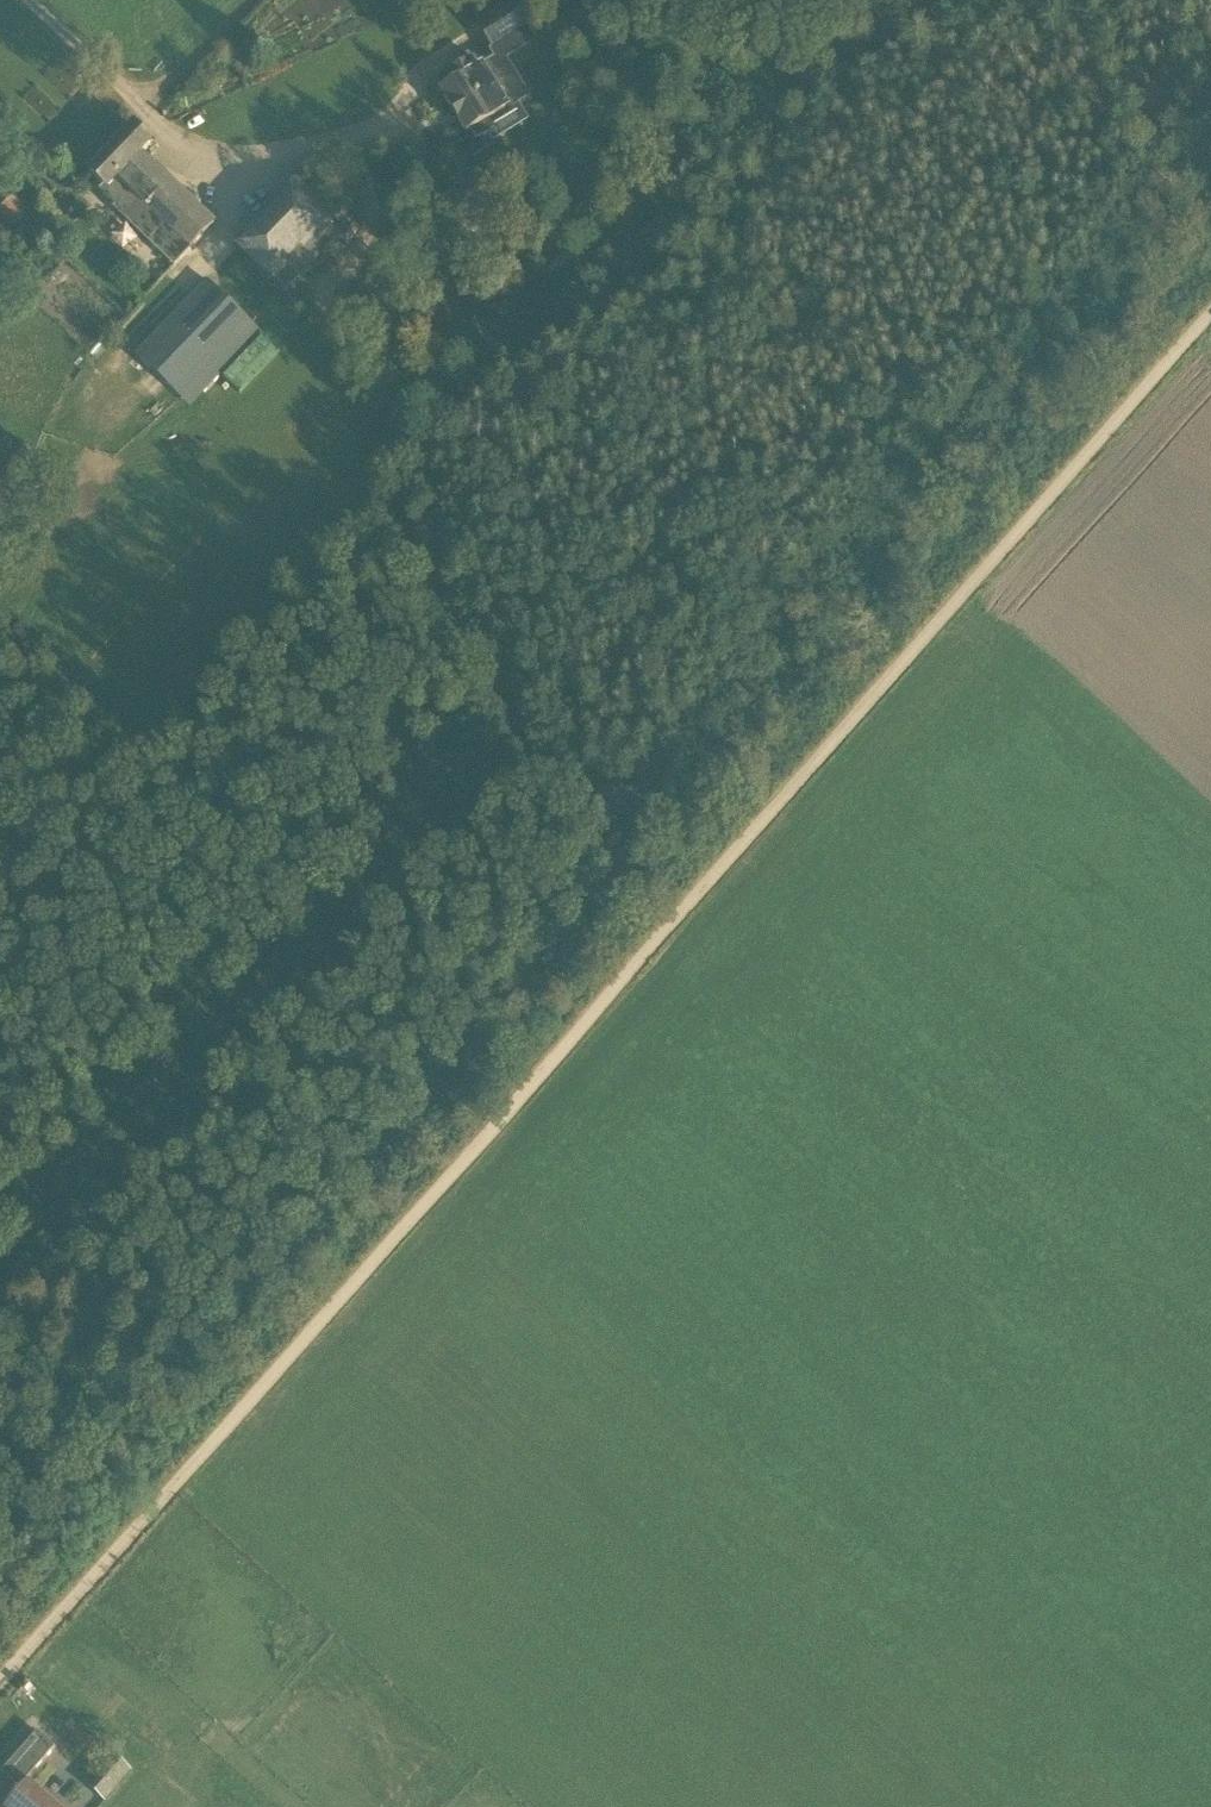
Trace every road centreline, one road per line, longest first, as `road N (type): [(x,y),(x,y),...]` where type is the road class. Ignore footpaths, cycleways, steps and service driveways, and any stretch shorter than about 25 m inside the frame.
road 1 (track): [(1210,325),(0,1681)]
road 2 (track): [(391,149),(304,165),(212,164),(31,0)]
road 3 (track): [(391,149),(417,27),(439,0)]
road 4 (track): [(250,0),(162,87),(139,98)]

